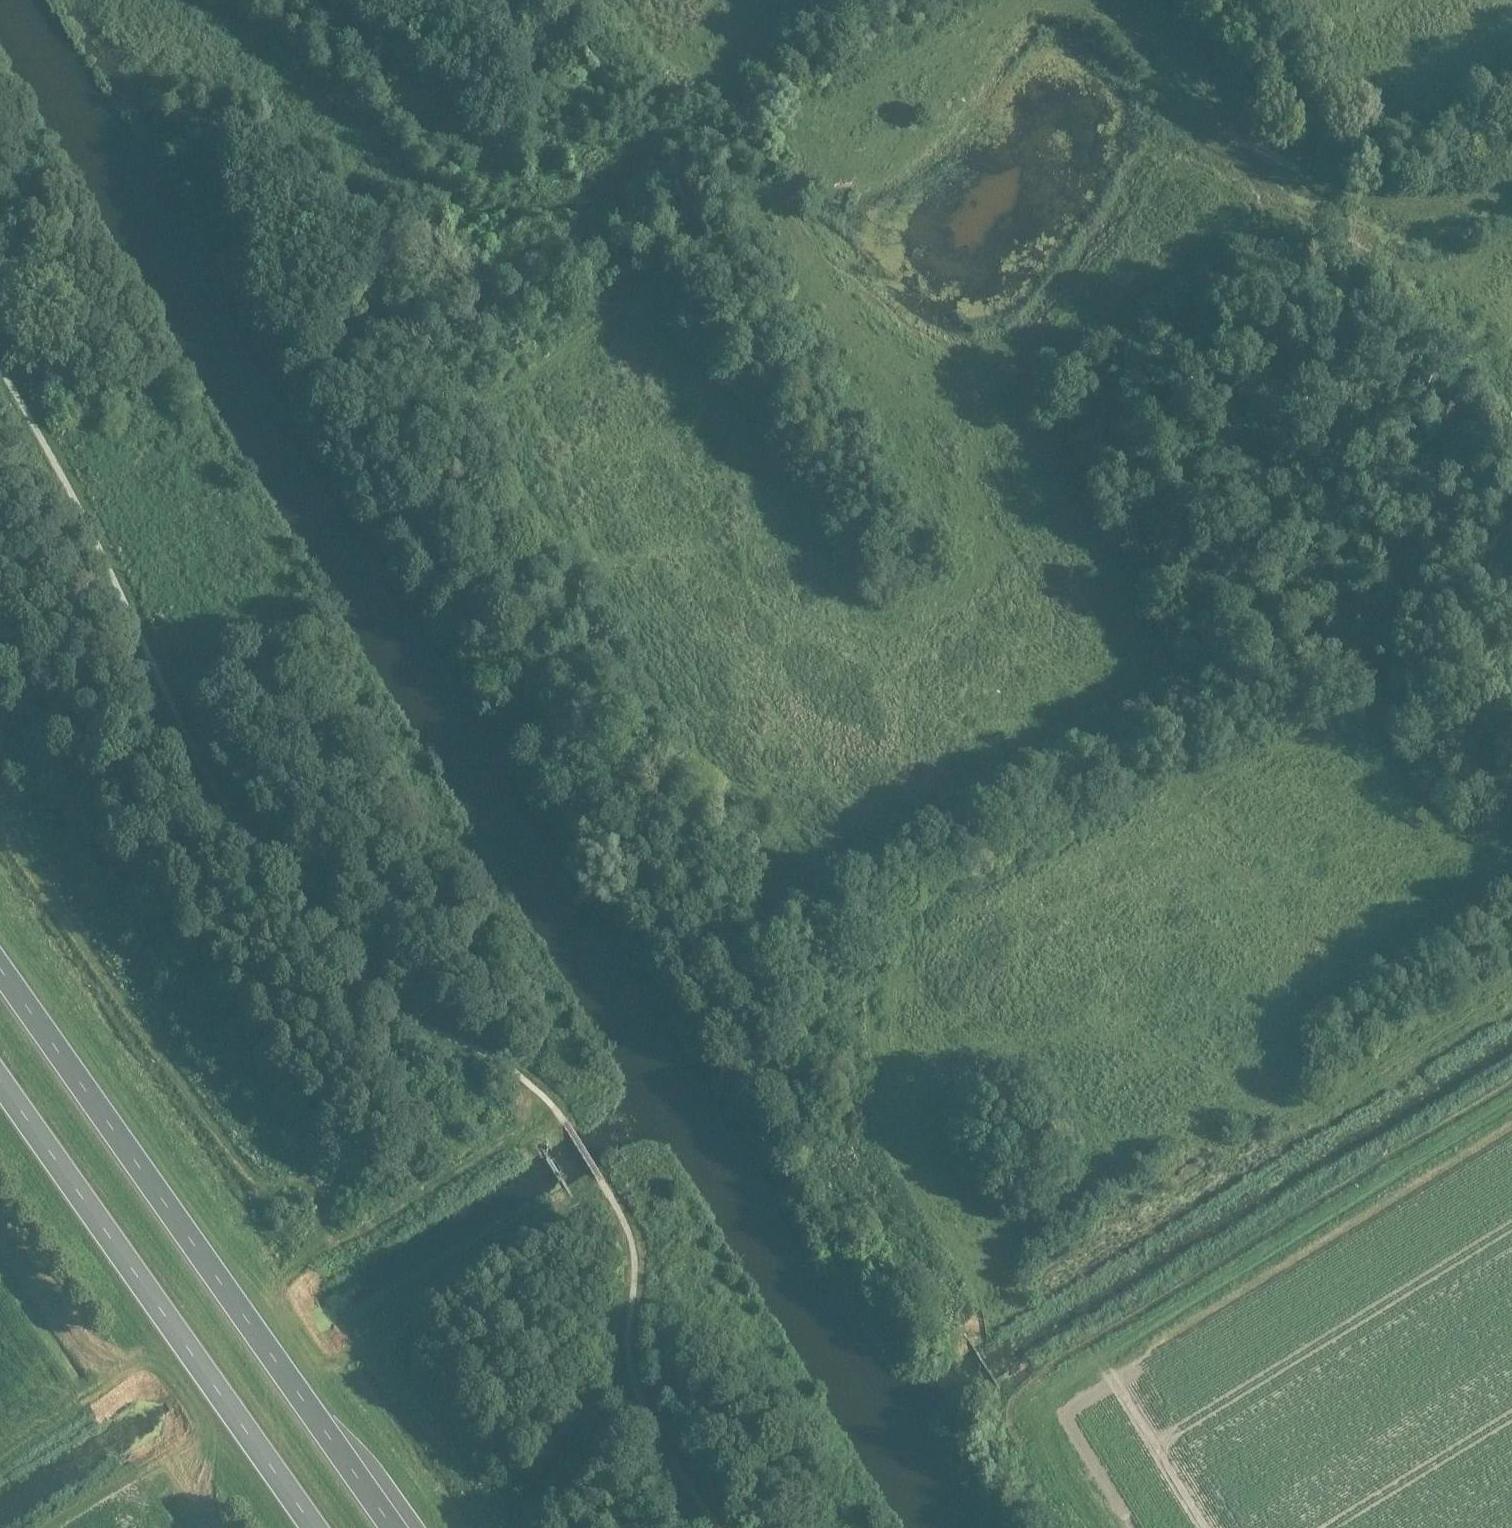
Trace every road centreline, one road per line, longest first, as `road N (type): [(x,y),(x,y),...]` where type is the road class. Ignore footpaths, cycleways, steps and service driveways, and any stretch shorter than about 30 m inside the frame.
road 1 (trunk): [(391,1527),(0,972)]
road 2 (trunk): [(0,1084),(312,1527)]

